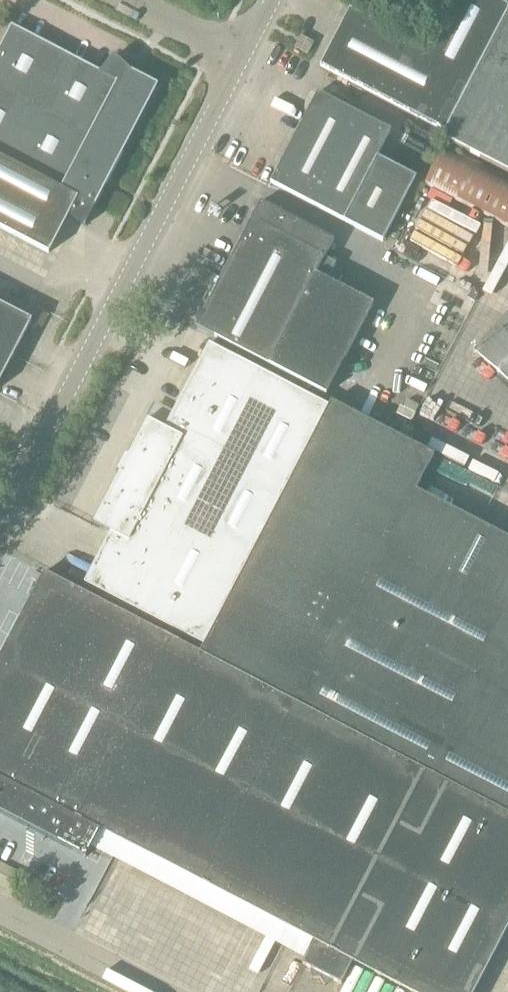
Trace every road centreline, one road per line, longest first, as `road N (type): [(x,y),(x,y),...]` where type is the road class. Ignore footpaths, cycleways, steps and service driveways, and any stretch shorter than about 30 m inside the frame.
road 1 (unclassified): [(0,528),(249,63)]
road 2 (unclassified): [(170,991),(0,905)]
road 3 (unclassified): [(249,63),(128,0)]

